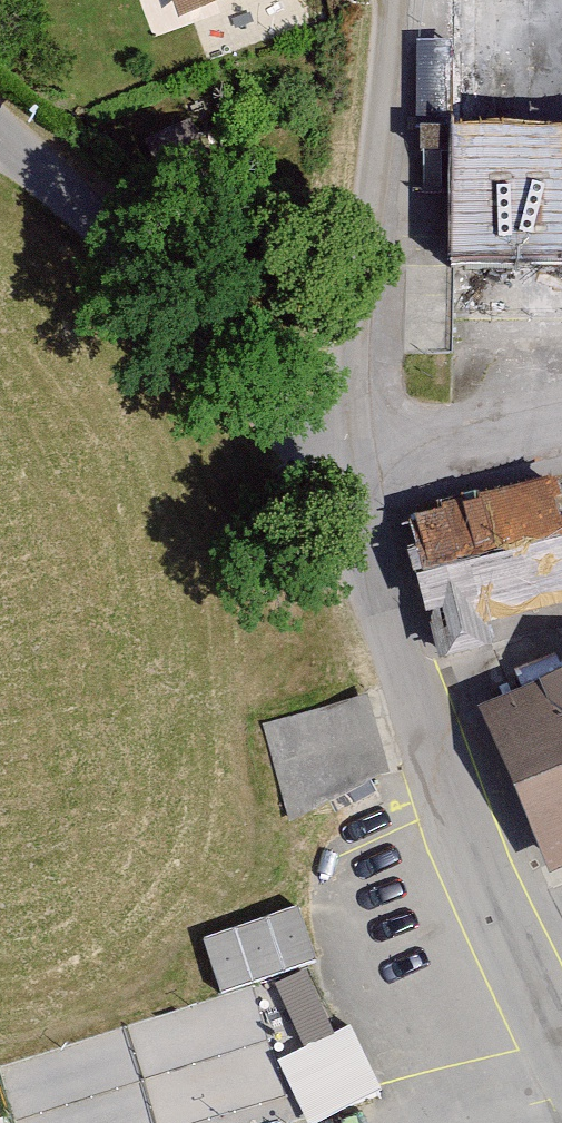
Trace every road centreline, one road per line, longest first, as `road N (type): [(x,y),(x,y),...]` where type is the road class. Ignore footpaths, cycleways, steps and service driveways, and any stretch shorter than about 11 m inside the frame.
road 1 (unclassified): [(561,1097),(439,842),(348,463)]
road 2 (residential): [(353,392),(62,193),(0,128)]
road 3 (unclassified): [(353,392),(385,0)]
road 4 (residential): [(348,463),(561,428)]

